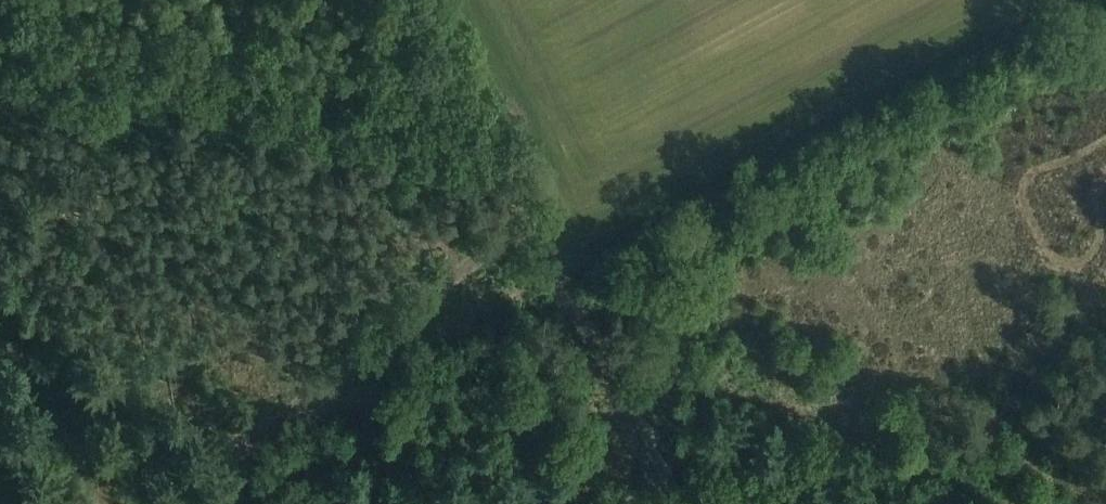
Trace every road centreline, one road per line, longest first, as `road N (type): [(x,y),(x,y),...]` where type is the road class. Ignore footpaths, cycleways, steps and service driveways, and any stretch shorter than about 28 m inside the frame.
road 1 (track): [(554,280),(1088,0)]
road 2 (track): [(161,503),(520,211)]
road 3 (track): [(0,53),(341,143)]
road 4 (track): [(341,143),(503,184),(554,280)]
road 5 (track): [(581,335),(664,503)]

